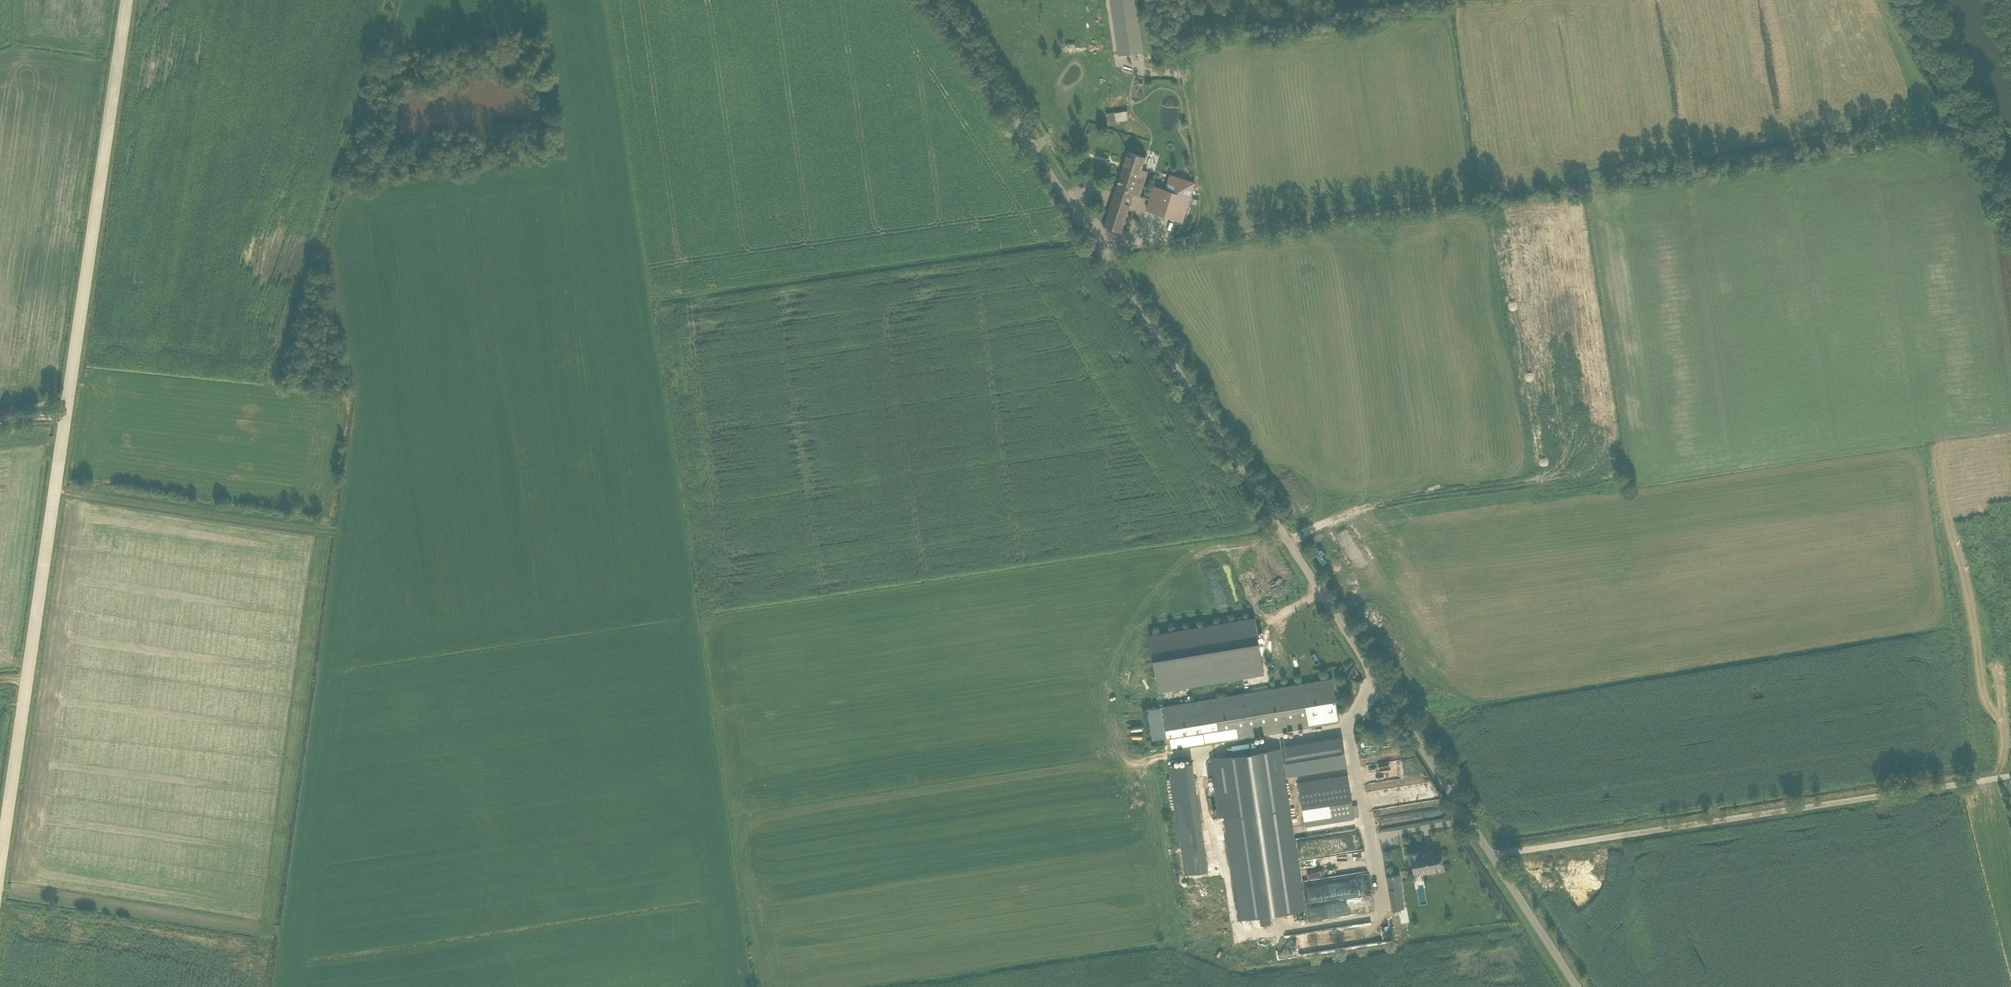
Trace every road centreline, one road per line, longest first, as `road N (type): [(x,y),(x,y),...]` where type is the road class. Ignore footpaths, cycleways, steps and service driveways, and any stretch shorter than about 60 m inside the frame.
road 1 (unclassified): [(938,0),(1495,859)]
road 2 (unclassified): [(0,862),(128,0)]
road 3 (unclassified): [(1495,859),(2010,774)]
road 4 (track): [(2010,164),(1930,0)]
road 5 (unclassified): [(1495,859),(1578,986)]

